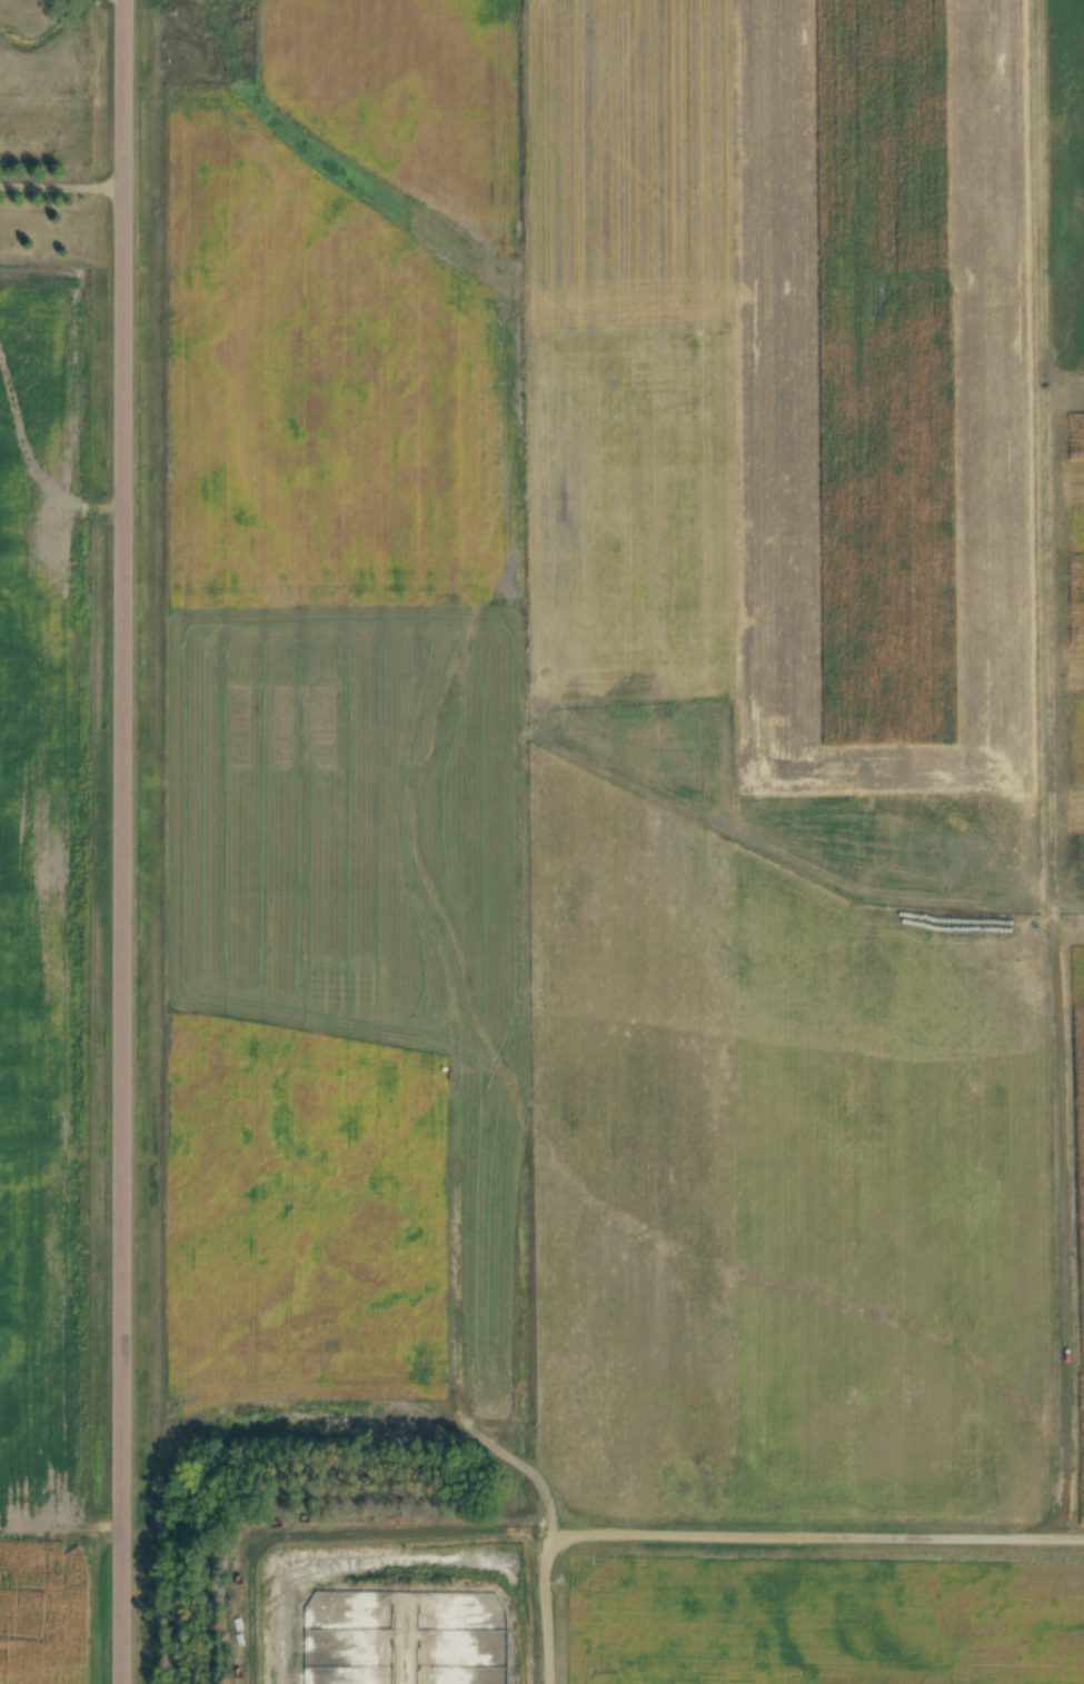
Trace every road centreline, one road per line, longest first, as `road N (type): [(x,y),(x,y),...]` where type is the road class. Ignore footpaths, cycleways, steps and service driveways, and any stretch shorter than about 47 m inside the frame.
road 1 (tertiary): [(121,1683),(123,0)]

